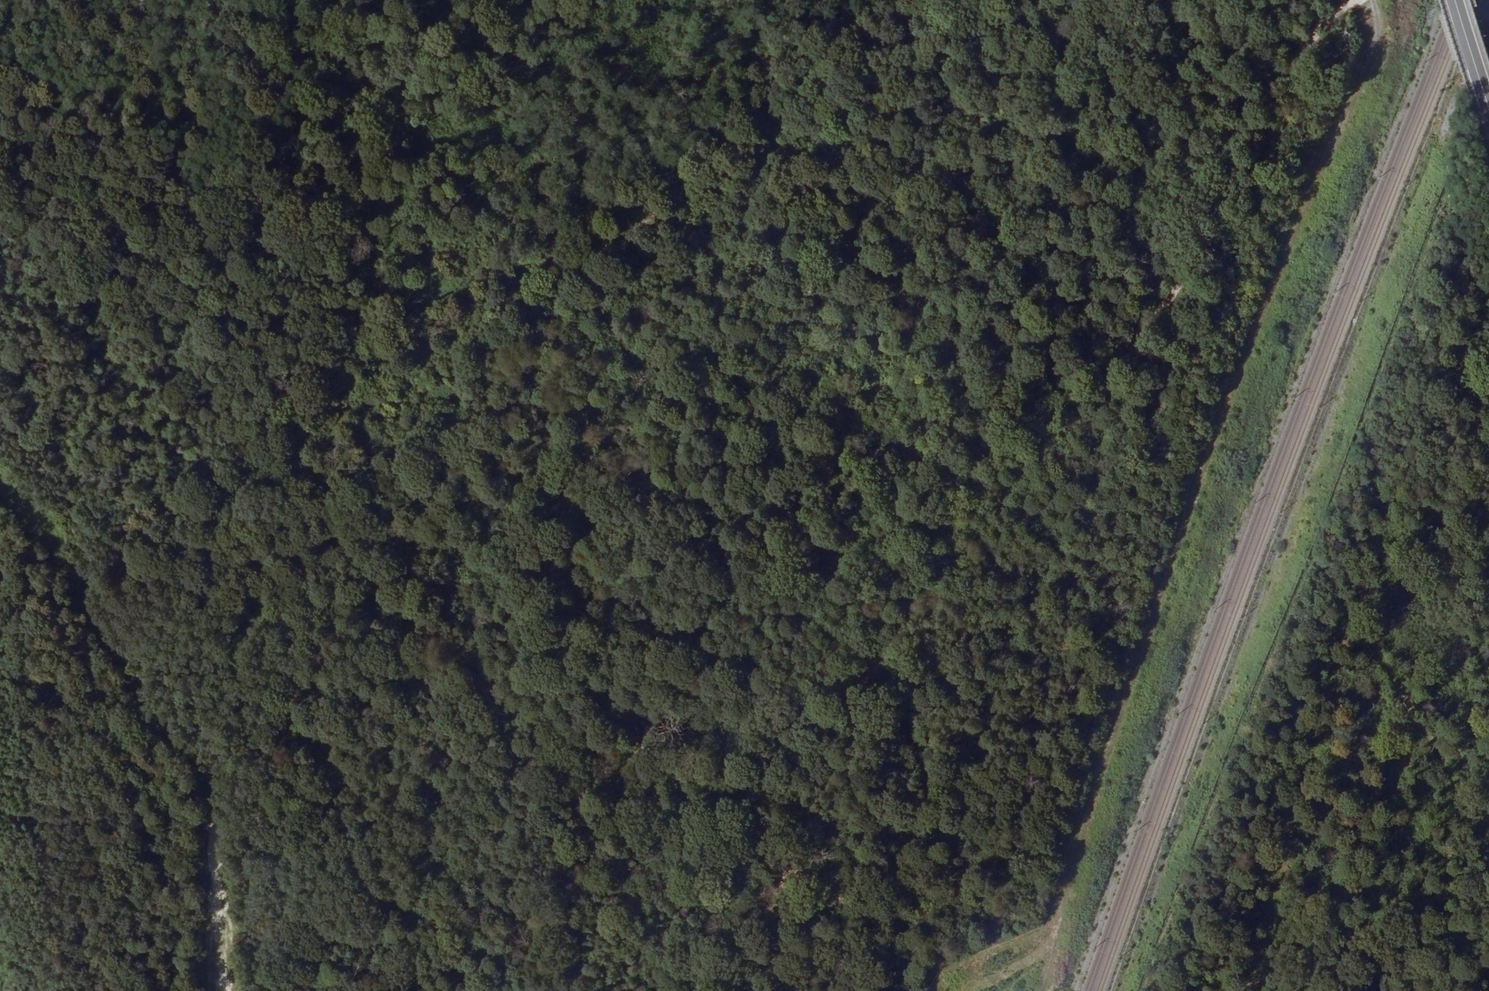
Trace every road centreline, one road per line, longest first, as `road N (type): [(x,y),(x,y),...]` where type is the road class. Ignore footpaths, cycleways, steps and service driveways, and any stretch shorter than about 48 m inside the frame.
road 1 (track): [(591,990),(682,829),(882,657),(983,518),(1170,296),(1176,280),(1161,250),(1162,230),(1248,113),(1356,0)]
road 2 (track): [(963,990),(1051,942),(1189,500),(1367,70),(1377,32),(1371,0)]

